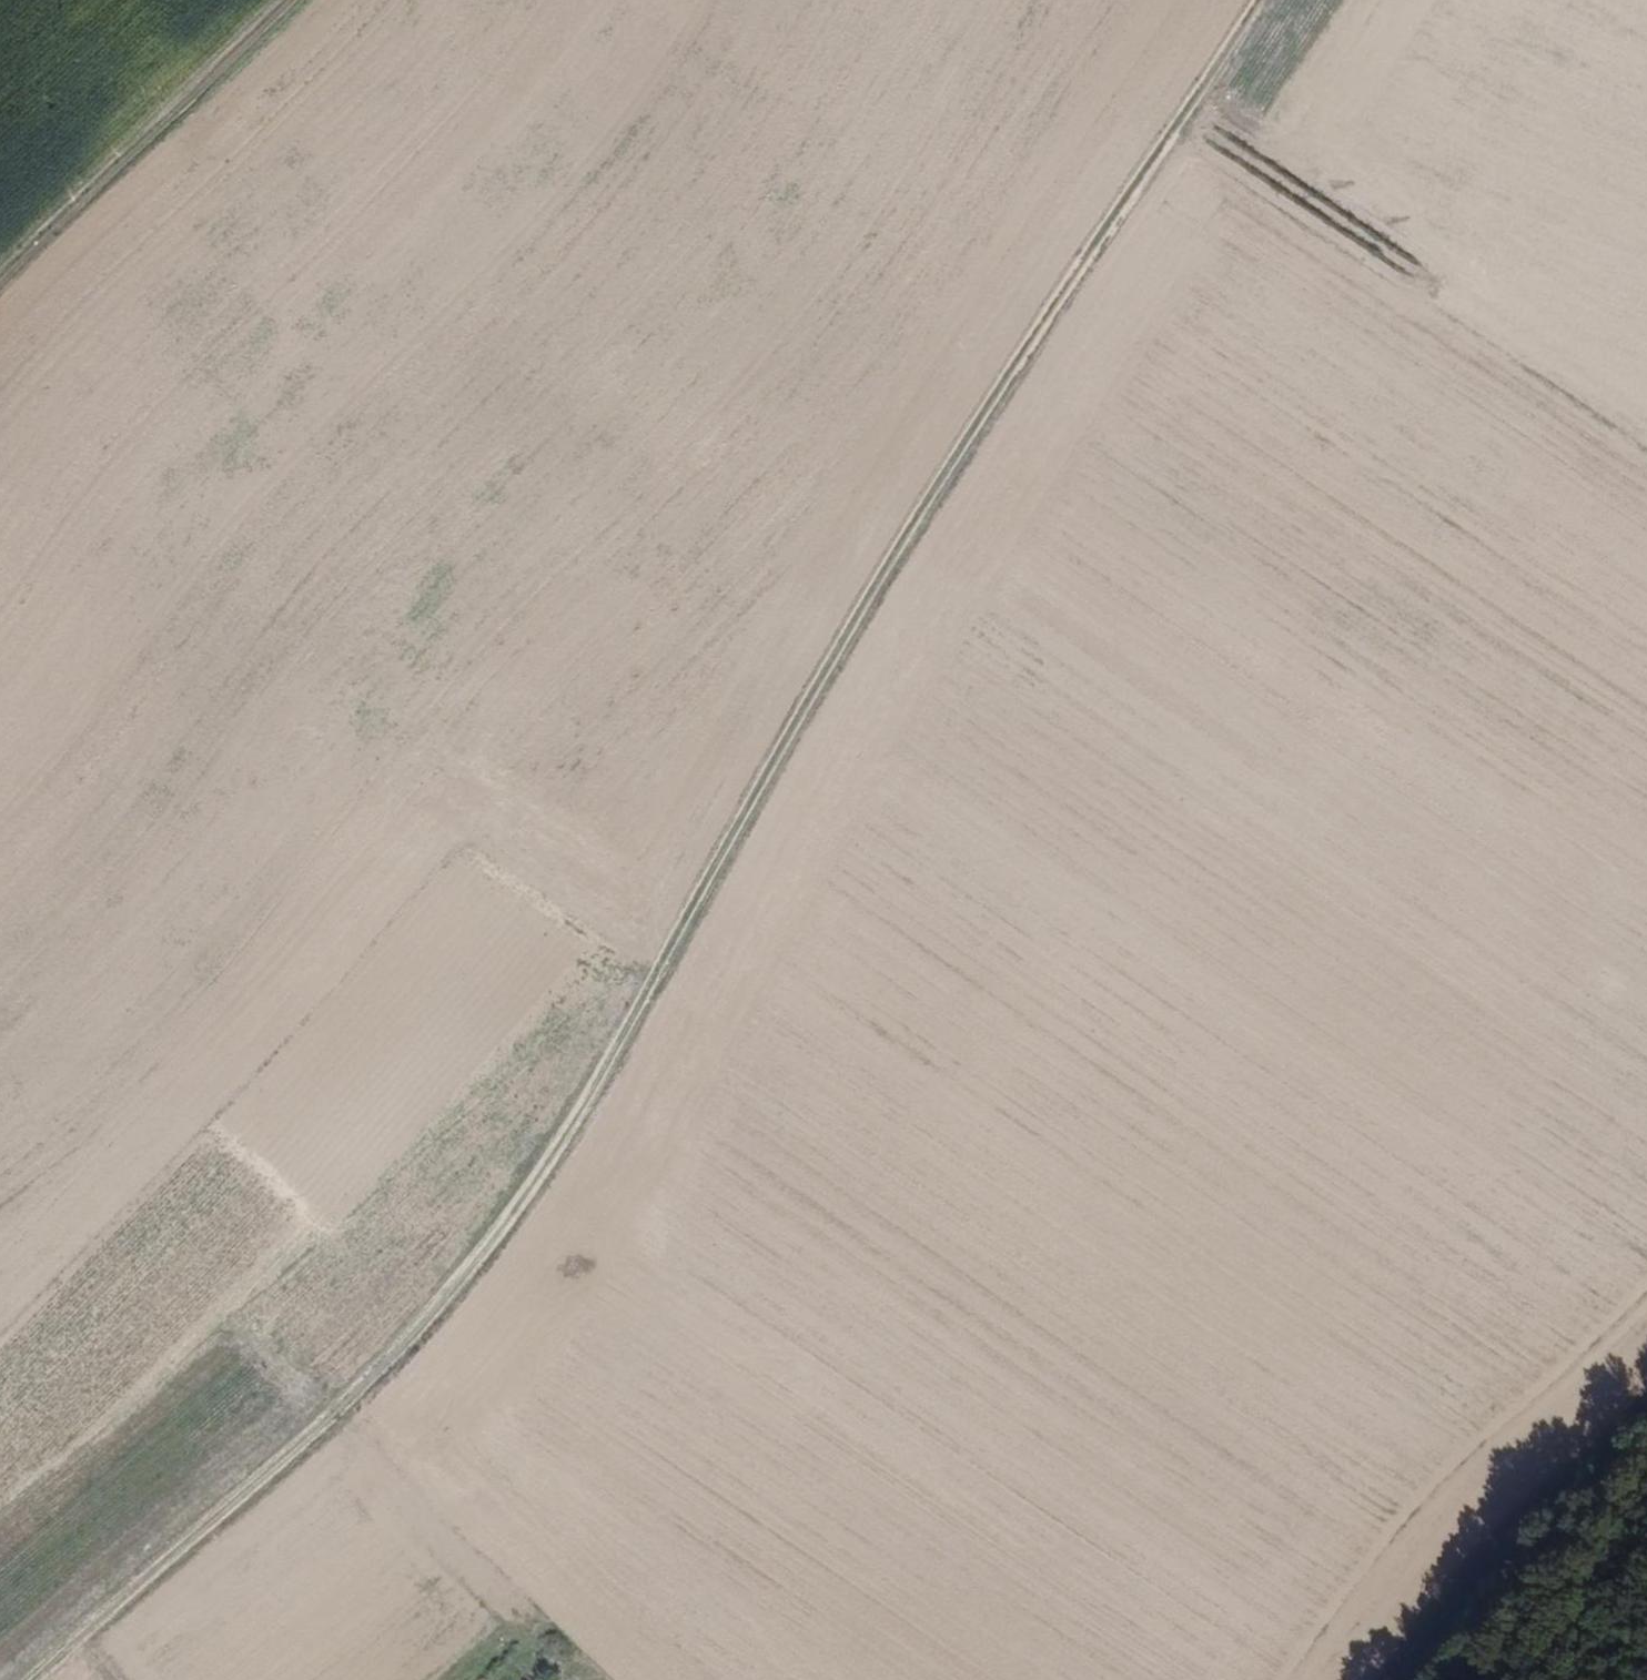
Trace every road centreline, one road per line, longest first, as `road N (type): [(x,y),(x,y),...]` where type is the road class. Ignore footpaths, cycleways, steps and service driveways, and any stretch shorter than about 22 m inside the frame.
road 1 (track): [(1255,0),(474,1274),(343,1412),(45,1679)]
road 2 (track): [(0,282),(288,0)]

